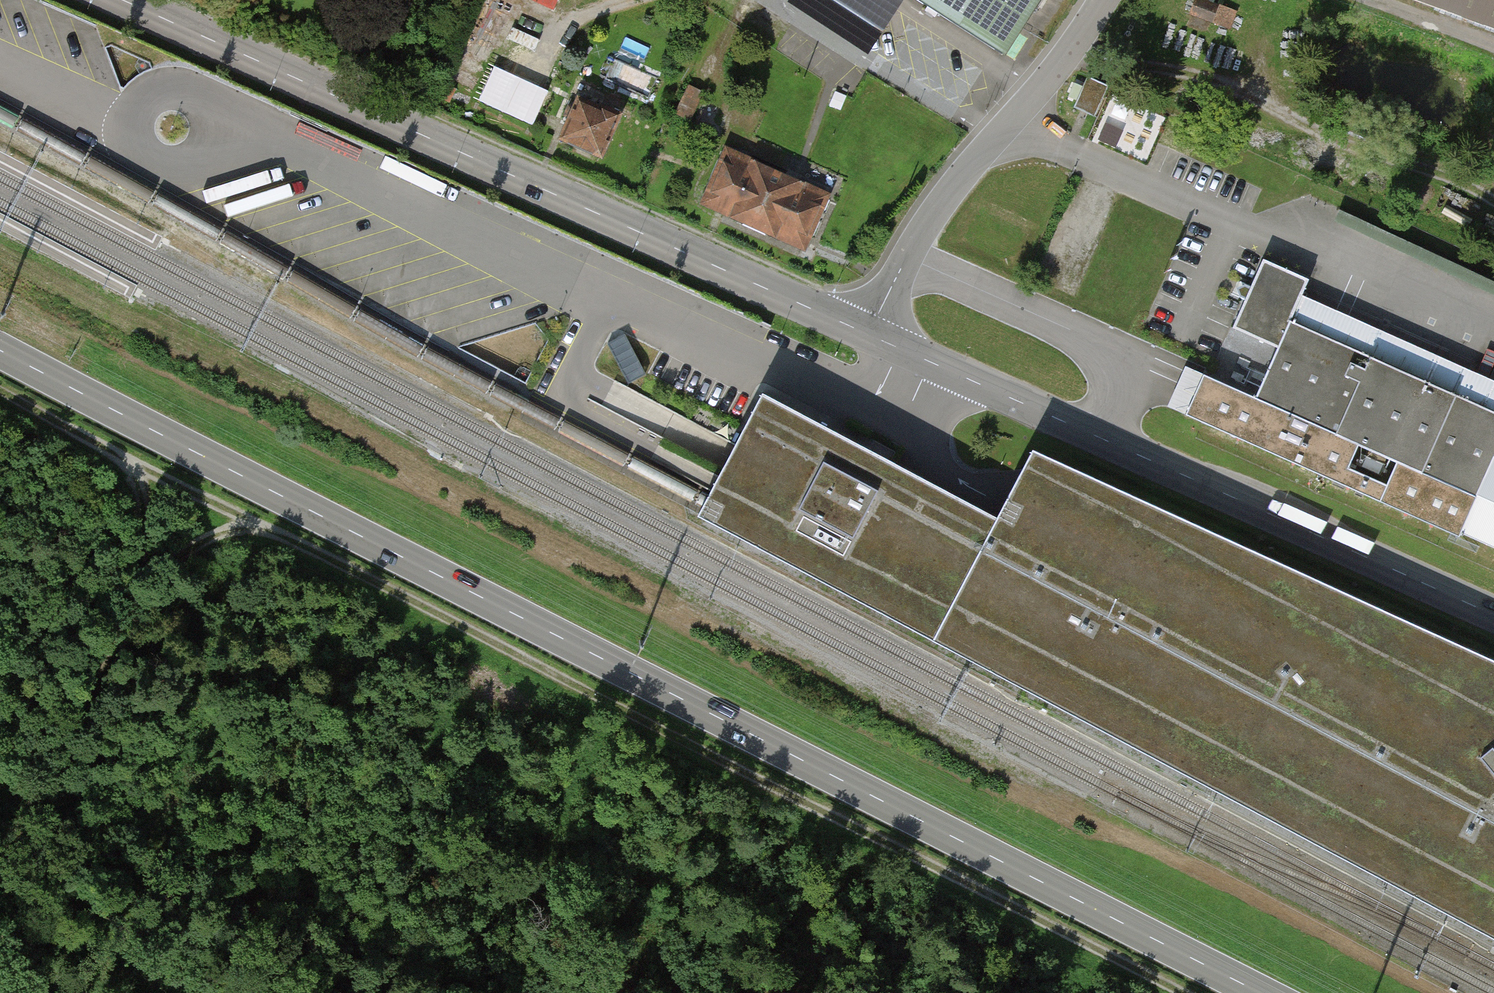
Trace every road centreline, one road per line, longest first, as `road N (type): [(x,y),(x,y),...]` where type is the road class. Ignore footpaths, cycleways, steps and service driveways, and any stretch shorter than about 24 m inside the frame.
road 1 (primary): [(0,348),(1265,992)]
road 2 (track): [(1186,992),(0,390)]
road 3 (secondary): [(123,0),(868,335)]
road 4 (secondary): [(868,335),(1493,615)]
road 5 (track): [(0,911),(155,636),(225,577),(307,550)]
road 6 (unclassified): [(1103,0),(952,192),(868,335)]
road 7 (track): [(155,636),(156,514),(138,464)]

